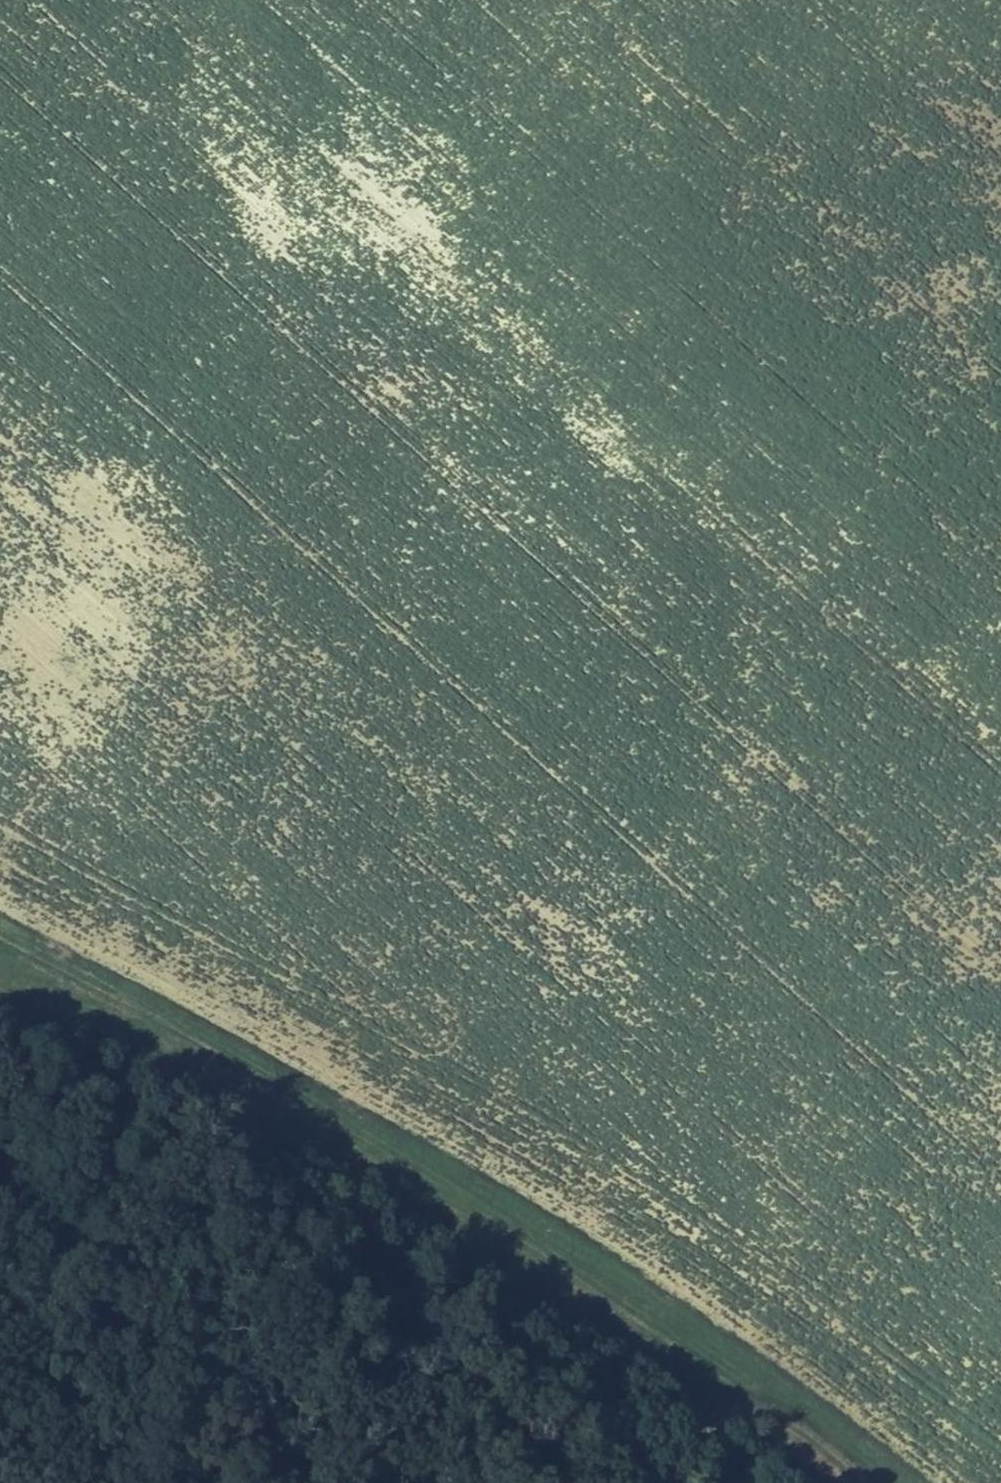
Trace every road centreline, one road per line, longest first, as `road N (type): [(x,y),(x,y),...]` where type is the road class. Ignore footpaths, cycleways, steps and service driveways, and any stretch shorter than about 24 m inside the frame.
road 1 (track): [(869,1482),(819,1440),(763,1411),(733,1407),(707,1420),(657,1482)]

